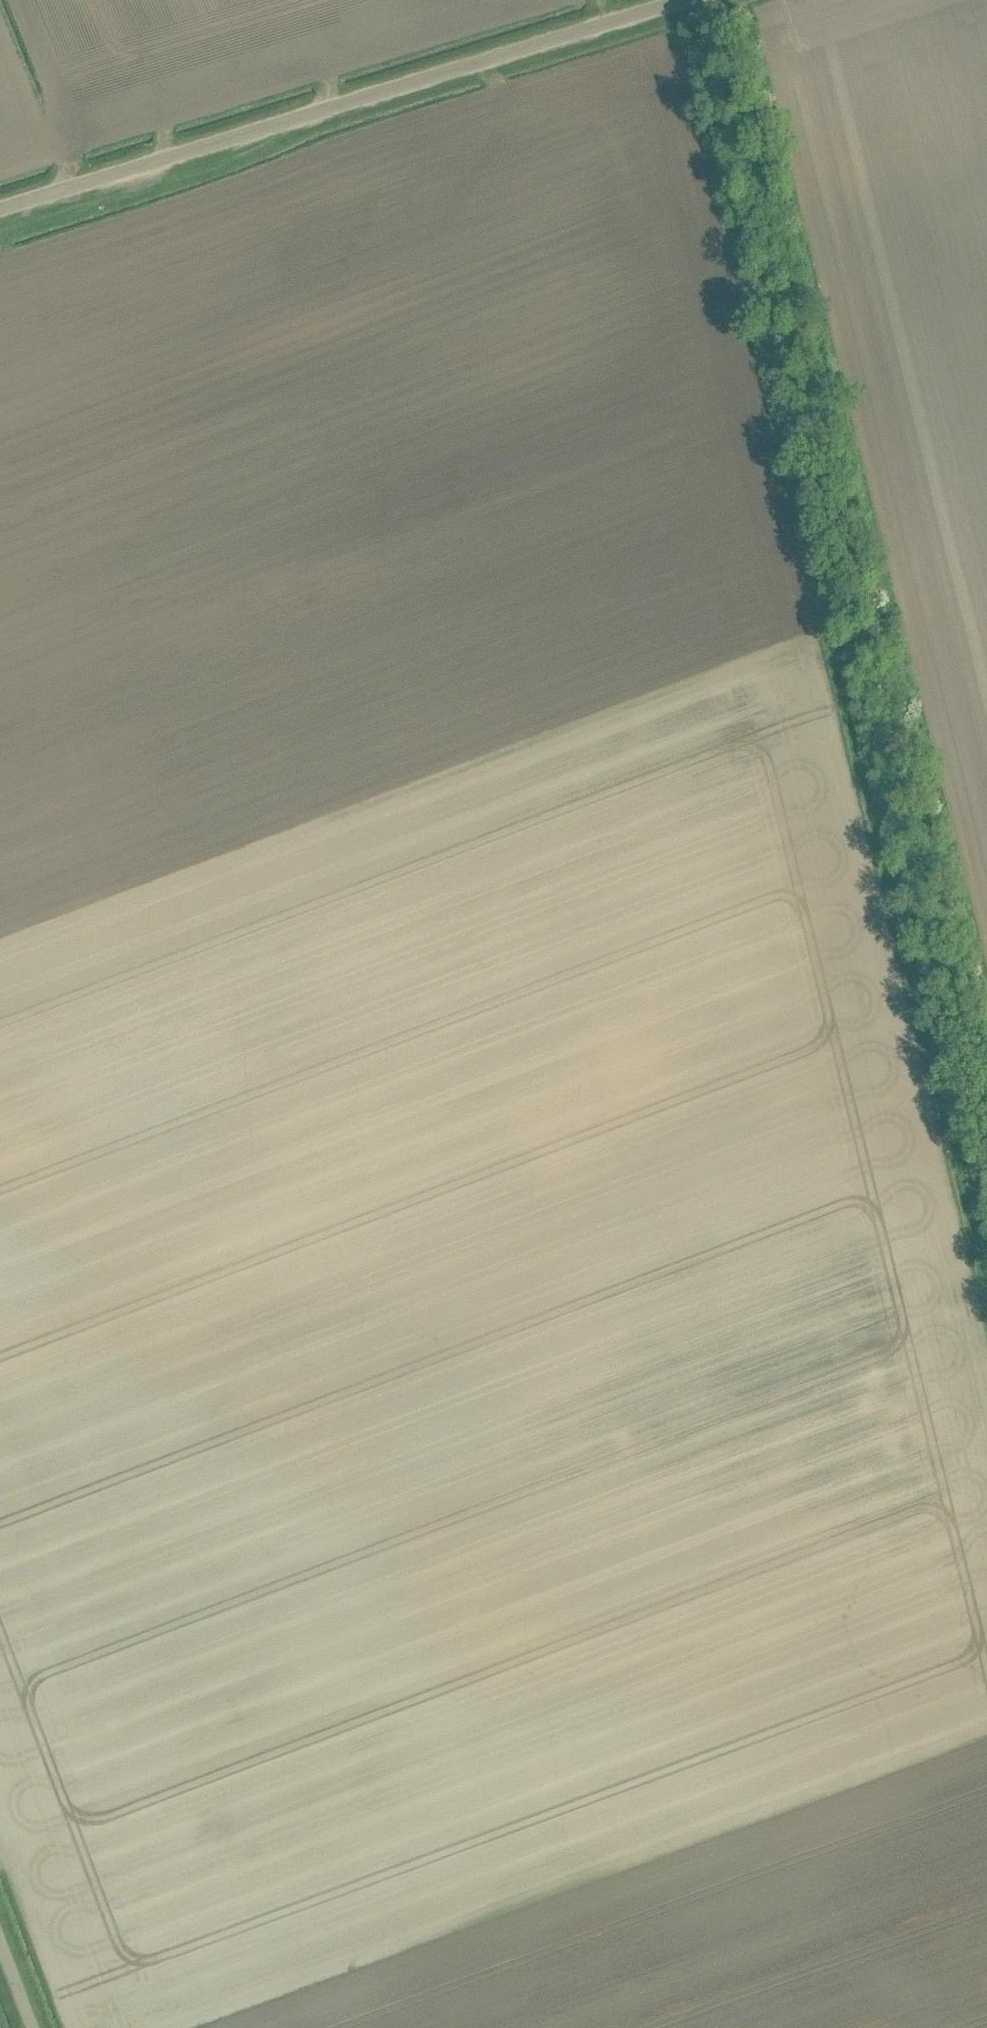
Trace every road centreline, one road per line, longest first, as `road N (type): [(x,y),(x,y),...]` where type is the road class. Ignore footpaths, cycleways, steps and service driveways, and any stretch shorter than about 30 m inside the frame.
road 1 (tertiary): [(0,210),(686,0)]

